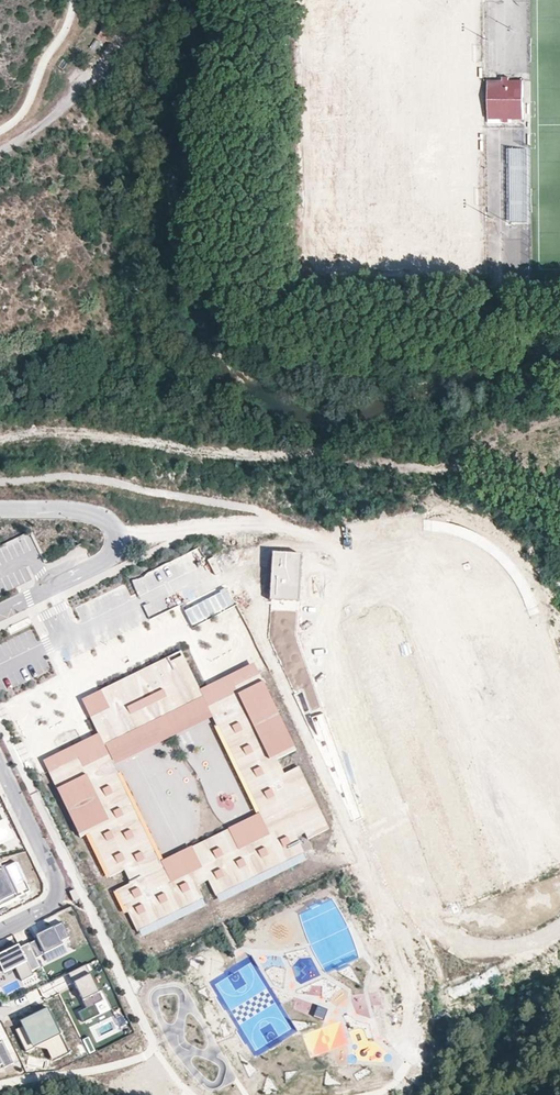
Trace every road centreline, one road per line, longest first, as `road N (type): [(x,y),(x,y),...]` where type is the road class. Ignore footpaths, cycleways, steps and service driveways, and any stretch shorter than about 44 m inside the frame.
road 1 (residential): [(117,547),(107,519),(0,510)]
road 2 (residential): [(0,611),(106,561),(117,547)]
road 3 (residential): [(56,885),(0,763)]

